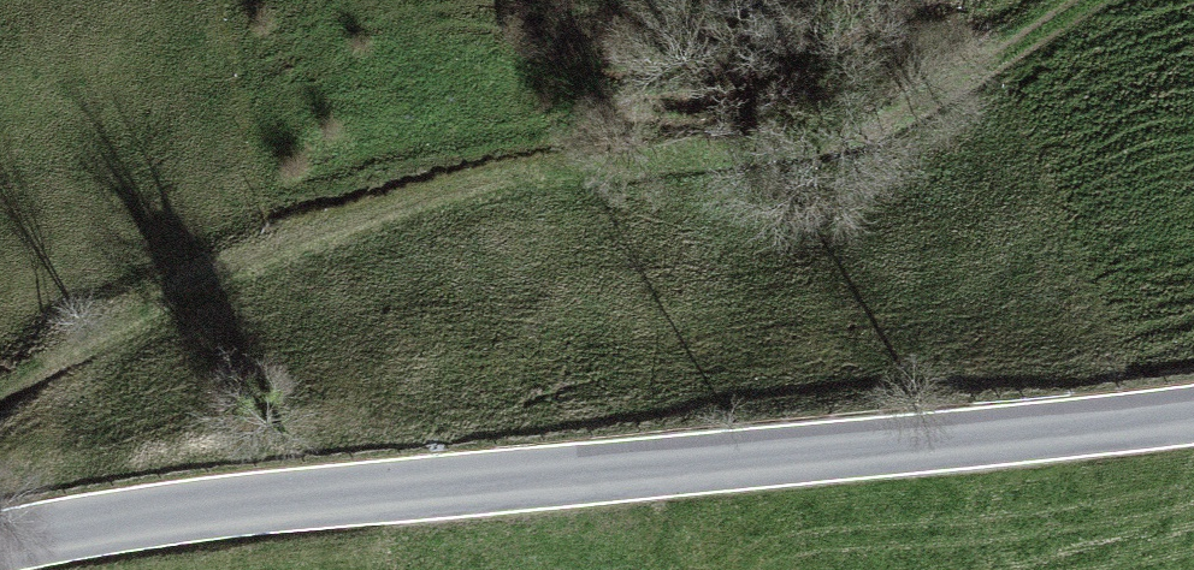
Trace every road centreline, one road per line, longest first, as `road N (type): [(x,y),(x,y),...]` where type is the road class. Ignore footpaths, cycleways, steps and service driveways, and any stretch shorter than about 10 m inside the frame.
road 1 (tertiary): [(0,557),(305,493),(1193,421)]
road 2 (track): [(0,391),(139,322),(477,184),(887,123),(1118,0)]

